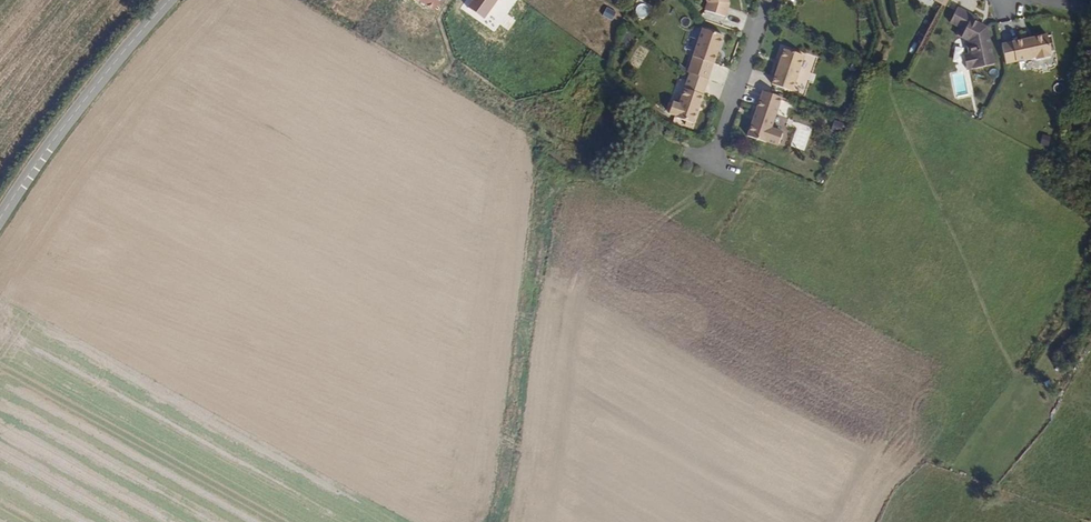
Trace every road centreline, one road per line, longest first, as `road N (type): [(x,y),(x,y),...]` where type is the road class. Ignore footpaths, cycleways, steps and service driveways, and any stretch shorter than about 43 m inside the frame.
road 1 (tertiary): [(0,219),(169,0)]
road 2 (residential): [(762,0),(714,157)]

